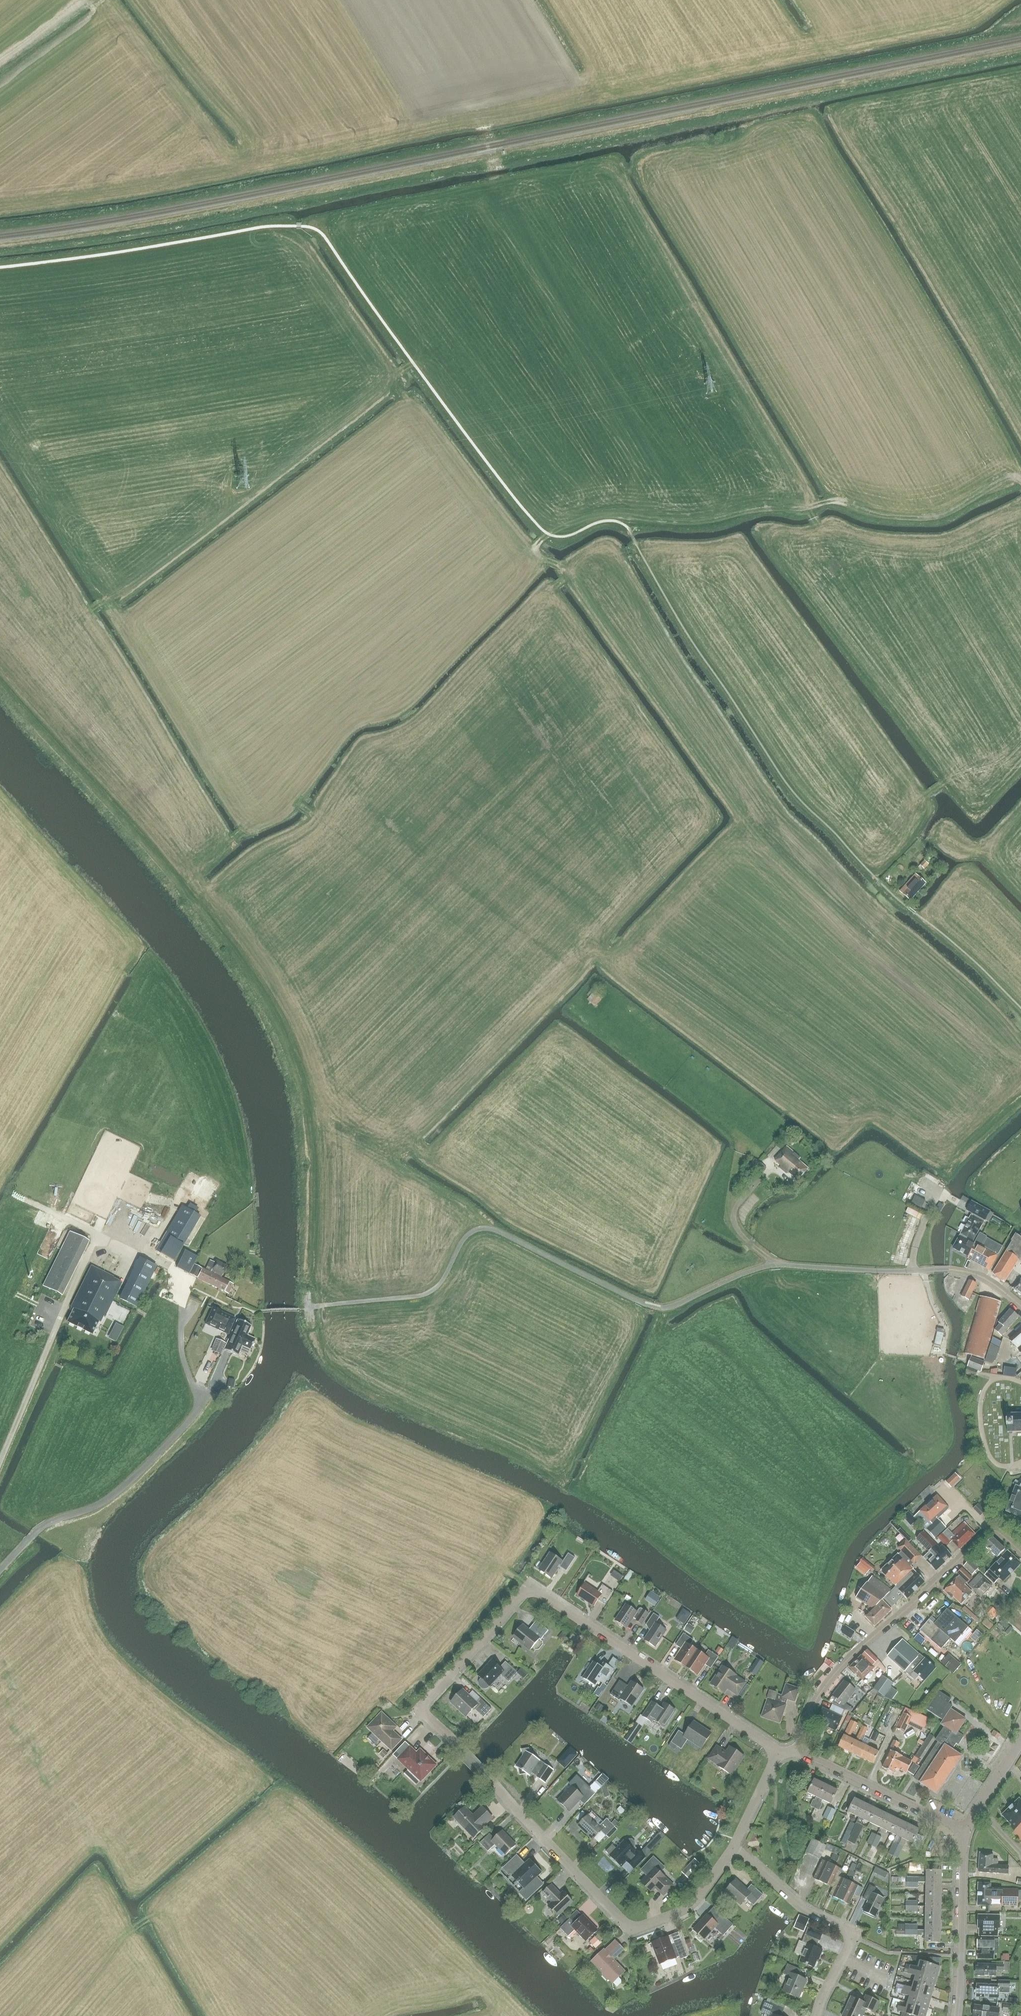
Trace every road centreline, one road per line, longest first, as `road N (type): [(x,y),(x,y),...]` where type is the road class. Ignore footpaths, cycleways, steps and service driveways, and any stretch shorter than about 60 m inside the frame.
road 1 (track): [(1020,1045),(773,804),(609,552),(564,567),(534,552),(551,531),(597,511),(838,499),(917,507),(948,502),(995,470),(1020,479)]
road 2 (residential): [(1020,1309),(990,1283),(948,1269),(778,1265),(657,1308),(485,1228),(463,1238),(427,1293),(309,1307)]
road 3 (residential): [(734,1847),(688,1906),(644,1926),(626,1924),(426,1715),(424,1703),(522,1594),(536,1591)]
road 4 (residential): [(802,1747),(830,1679),(987,1534),(1020,1554)]
road 5 (residential): [(775,1754),(536,1591)]
road 6 (residential): [(817,2015),(852,1938),(801,1907),(734,1847)]
road 7 (residential): [(967,1832),(812,1759),(802,1747)]
road 8 (tertiary): [(959,2015),(967,1832)]

